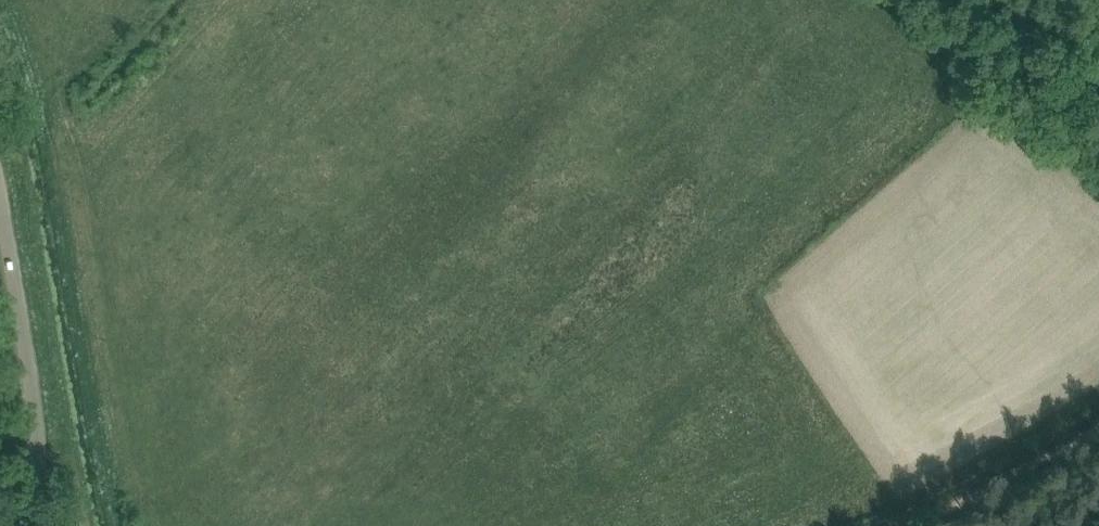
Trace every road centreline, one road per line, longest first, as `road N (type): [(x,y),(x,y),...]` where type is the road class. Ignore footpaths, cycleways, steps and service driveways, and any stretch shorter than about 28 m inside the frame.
road 1 (unclassified): [(36,525),(42,490),(30,357),(0,197)]
road 2 (track): [(1098,429),(913,525)]

